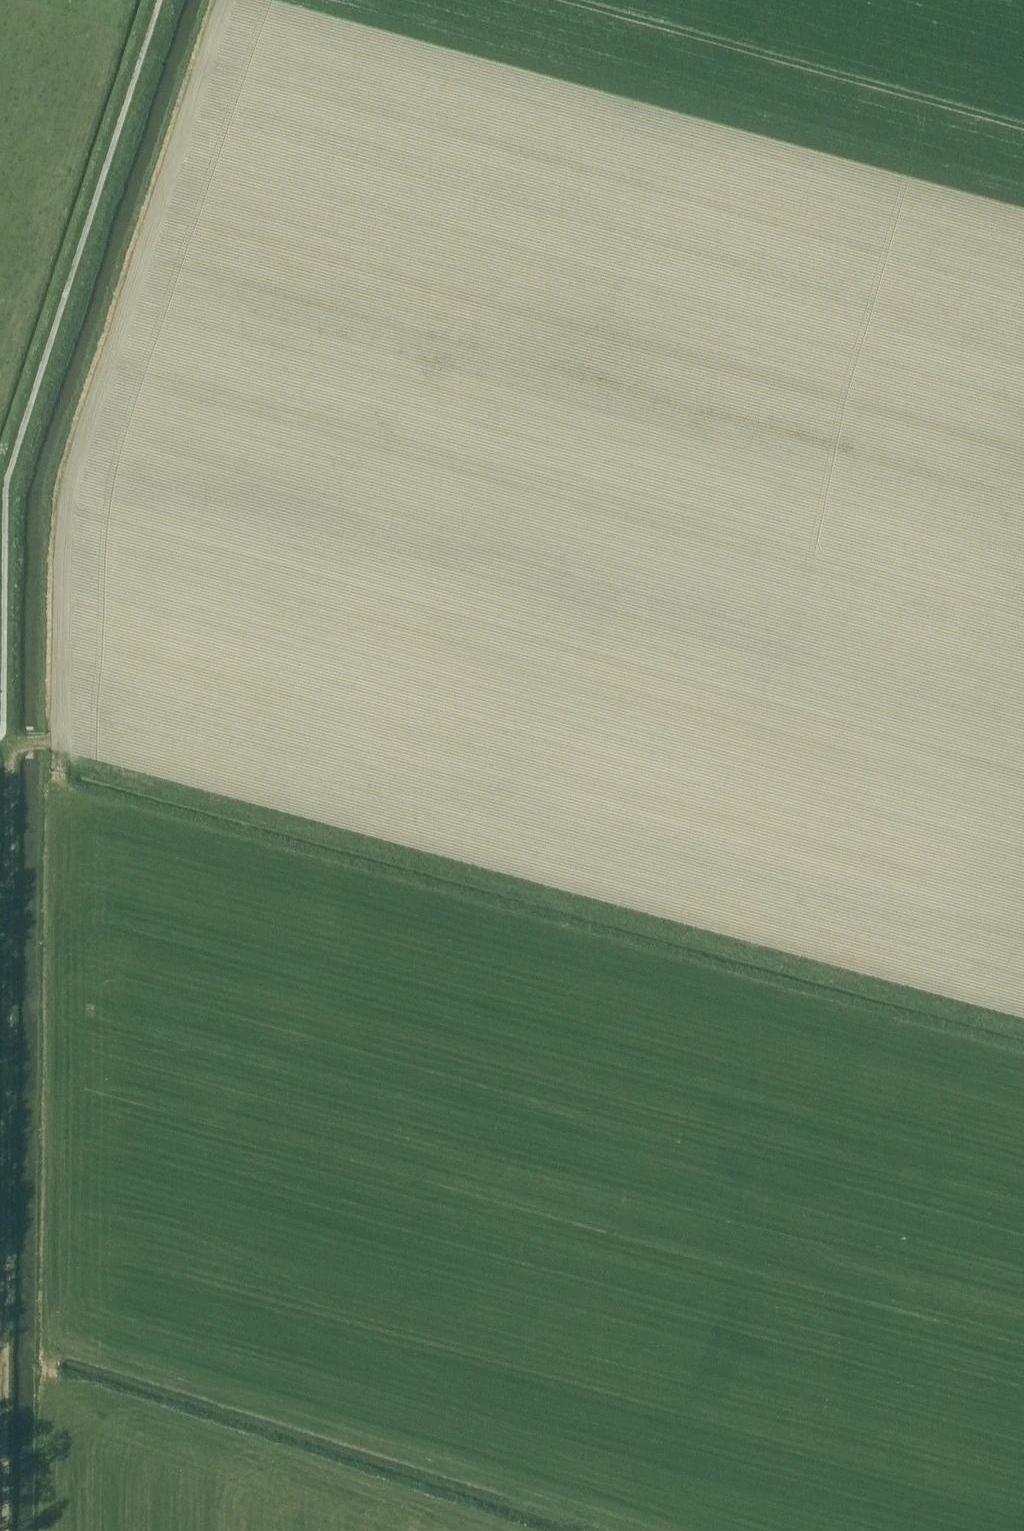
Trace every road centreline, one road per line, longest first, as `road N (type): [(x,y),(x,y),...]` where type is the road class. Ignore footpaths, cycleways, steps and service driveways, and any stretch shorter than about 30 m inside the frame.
road 1 (track): [(0,1399),(3,736)]

